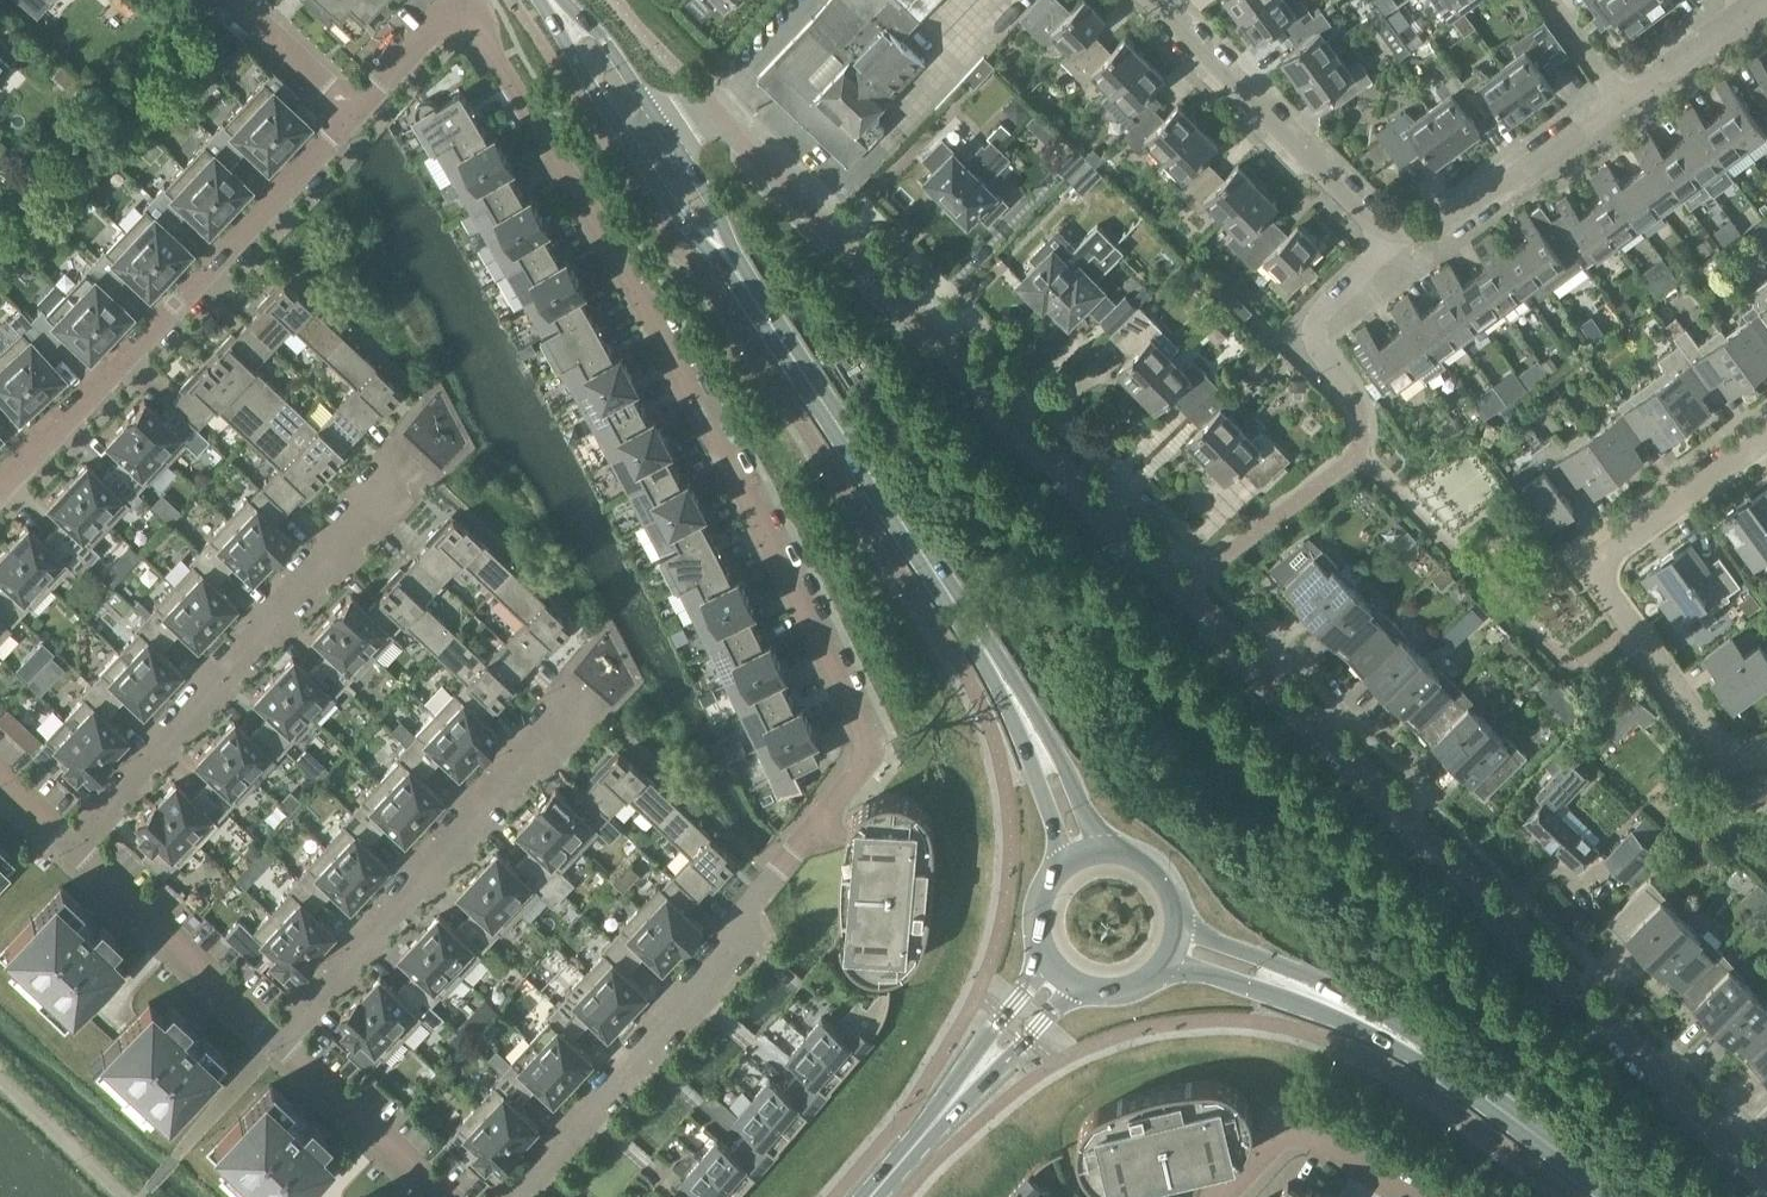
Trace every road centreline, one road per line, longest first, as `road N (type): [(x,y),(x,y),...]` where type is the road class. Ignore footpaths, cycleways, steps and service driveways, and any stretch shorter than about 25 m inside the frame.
road 1 (residential): [(1766,1180),(1026,435),(710,102)]
road 2 (residential): [(519,1196),(741,941),(777,879),(876,750),(642,301),(459,4)]
road 3 (secondary): [(1079,858),(1047,752),(734,267)]
road 4 (secondary): [(1635,1196),(1360,1001),(1186,926)]
road 5 (residential): [(0,487),(112,380),(354,114)]
road 6 (residential): [(74,841),(411,455)]
road 7 (residential): [(1766,752),(1730,762),(1583,570),(1766,432)]
road 8 (secondary): [(1176,964),(1364,1032),(1605,1196)]
road 9 (residential): [(277,1033),(585,692)]
road 10 (residential): [(1153,0),(1398,246)]
road 11 (secondary): [(871,1196),(1058,980)]
road 12 (residential): [(277,1033),(74,841)]
road 13 (residential): [(1398,246),(1620,94)]
road 14 (residential): [(446,1196),(277,1033)]
road 15 (residential): [(1227,1196),(1267,1156),(1333,1162),(1390,1196)]
road 16 (residential): [(1341,381),(1311,351),(1310,325),(1398,246)]
road 17 (secondary): [(545,0),(636,154)]
road 18 (secondary): [(669,135),(602,35),(561,0)]
road 19 (residential): [(354,114),(231,0)]
road 20 (residential): [(1620,94),(1751,0)]
road 21 (residential): [(354,114),(459,4)]
road 22 (secondary): [(636,154),(694,235),(734,267)]
road 23 (secondary): [(734,267),(720,215),(669,135)]
road 24 (secondary): [(1186,926),(1173,883),(1154,865),(1130,854),(1079,858)]
road 25 (secondary): [(1079,858),(1045,890),(1036,912),(1043,959),(1058,980)]
road 26 (secondary): [(1058,980),(1096,1000),(1119,1001),(1142,995),(1176,964)]

